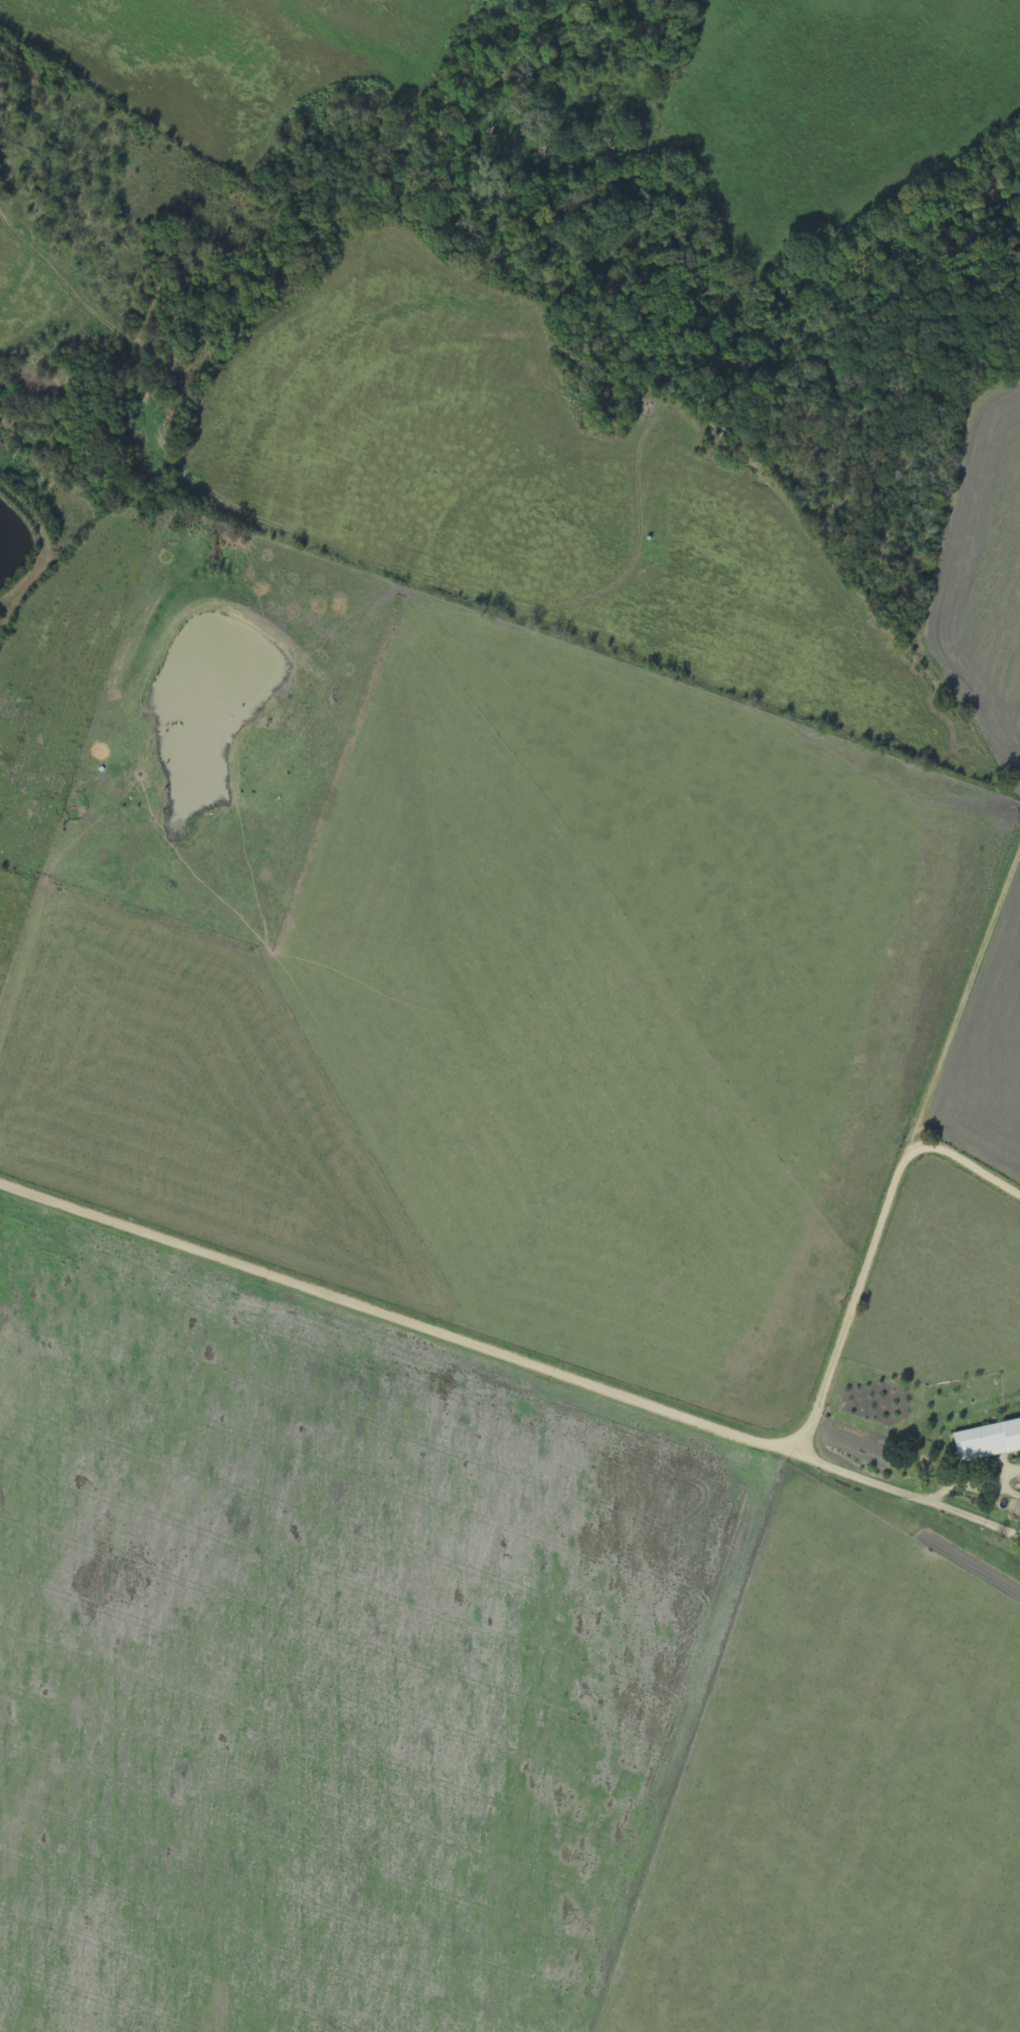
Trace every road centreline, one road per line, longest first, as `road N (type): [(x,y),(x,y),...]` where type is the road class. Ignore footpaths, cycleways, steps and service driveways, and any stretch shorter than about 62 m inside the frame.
road 1 (residential): [(1019,1191),(936,1142),(897,1147),(800,1444),(760,1439),(0,1182)]

